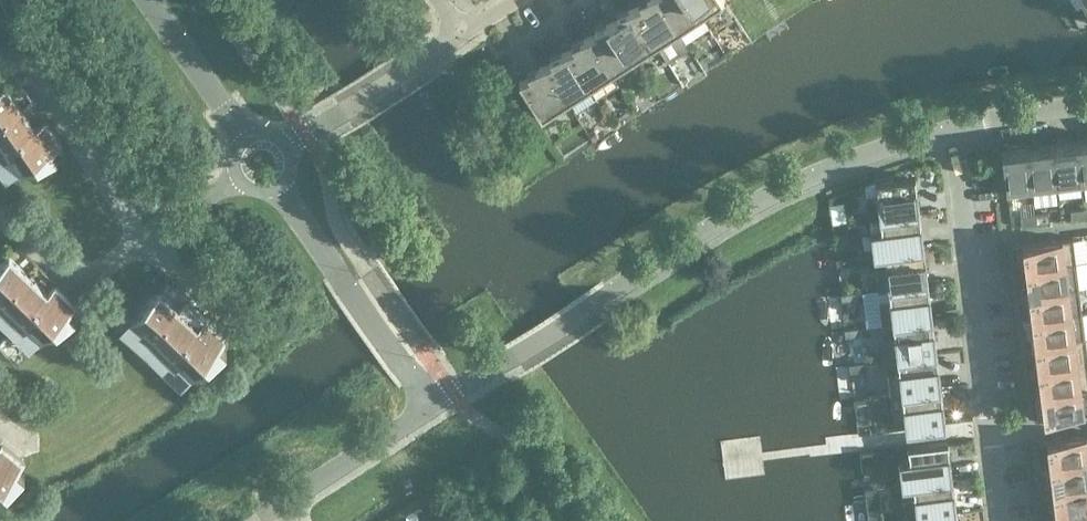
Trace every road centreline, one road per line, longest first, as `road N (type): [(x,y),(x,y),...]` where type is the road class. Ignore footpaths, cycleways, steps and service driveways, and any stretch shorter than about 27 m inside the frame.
road 1 (tertiary): [(432,406),(746,207),(856,158),(955,128)]
road 2 (residential): [(1003,520),(955,128)]
road 3 (tertiary): [(279,186),(432,406)]
road 4 (residential): [(146,239),(29,68)]
road 5 (residential): [(288,145),(462,33)]
road 6 (unclassified): [(277,505),(432,406)]
road 7 (residential): [(146,239),(95,278),(0,219)]
road 8 (tertiary): [(149,0),(246,139)]
road 9 (tertiary): [(955,128),(1086,106)]
road 10 (residential): [(146,239),(237,323)]

